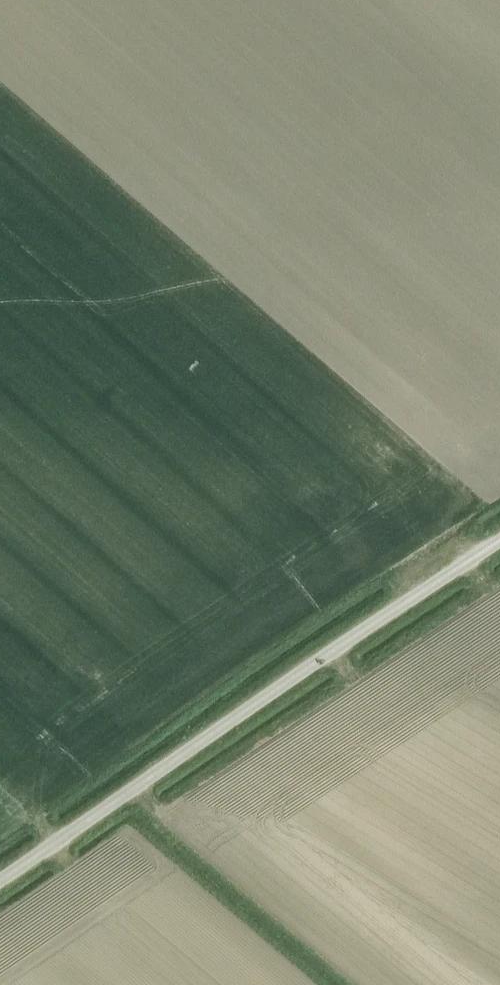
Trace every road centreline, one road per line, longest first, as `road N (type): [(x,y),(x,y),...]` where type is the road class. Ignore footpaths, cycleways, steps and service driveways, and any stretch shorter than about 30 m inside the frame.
road 1 (unclassified): [(0,879),(499,540)]

